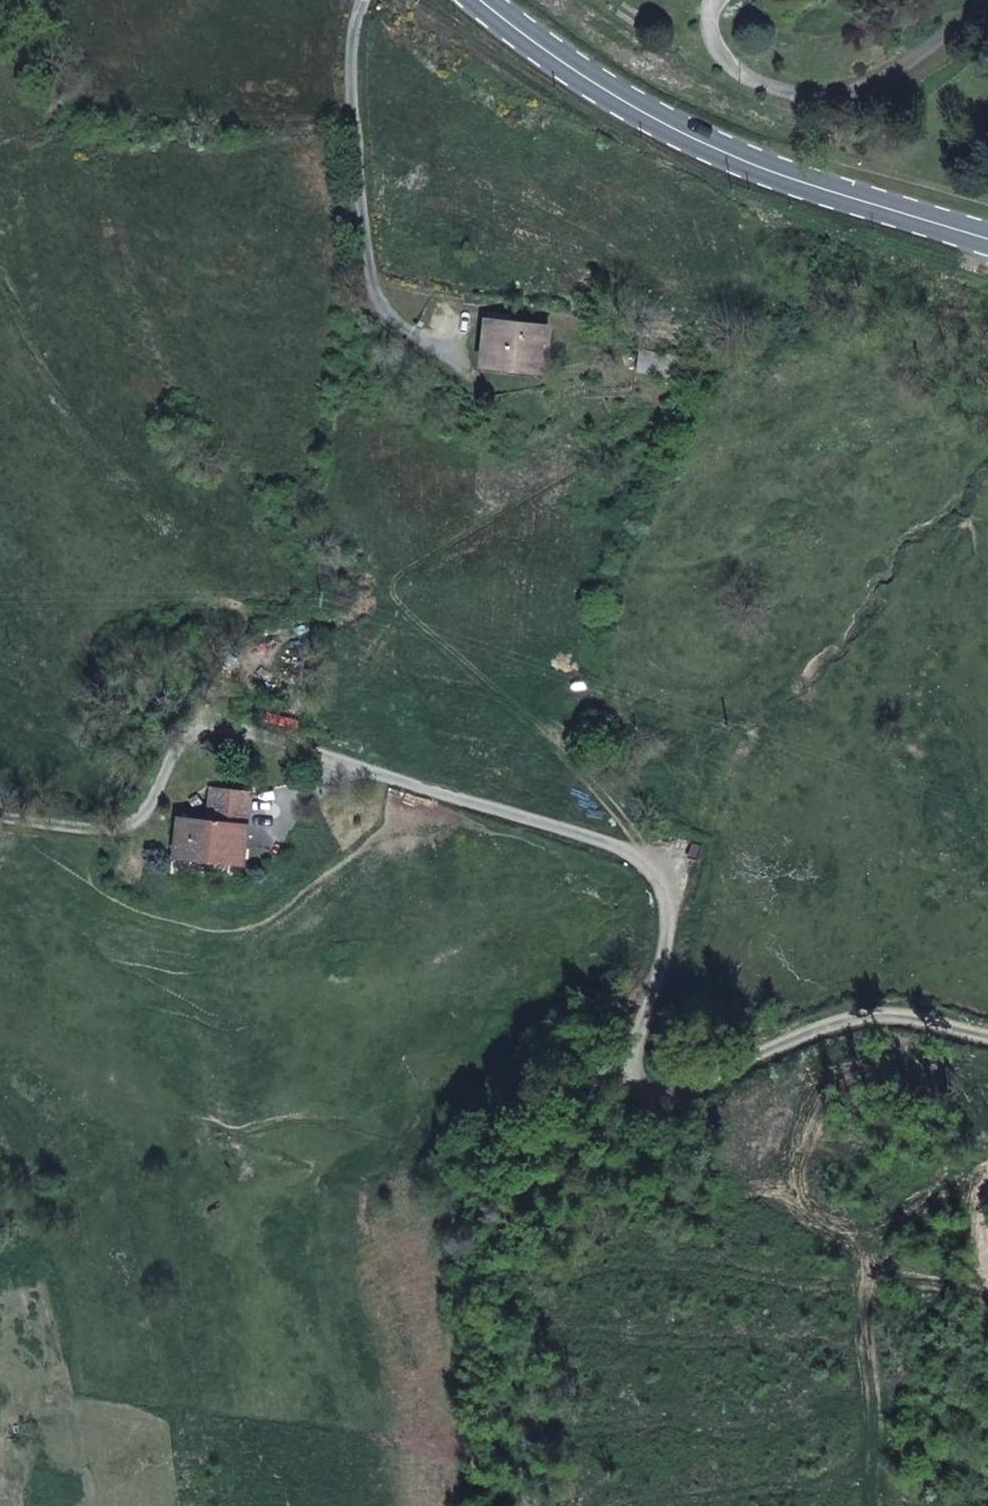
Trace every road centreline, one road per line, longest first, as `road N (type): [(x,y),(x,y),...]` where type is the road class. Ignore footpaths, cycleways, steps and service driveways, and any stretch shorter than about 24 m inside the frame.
road 1 (unclassified): [(0,813),(128,826),(201,728),(236,726),(642,863),(676,894),(668,985),(642,1045),(657,1097),(679,1104),(731,1094),(852,1010),(987,1021)]
road 2 (secondary): [(481,0),(648,118),(779,174),(987,240)]

